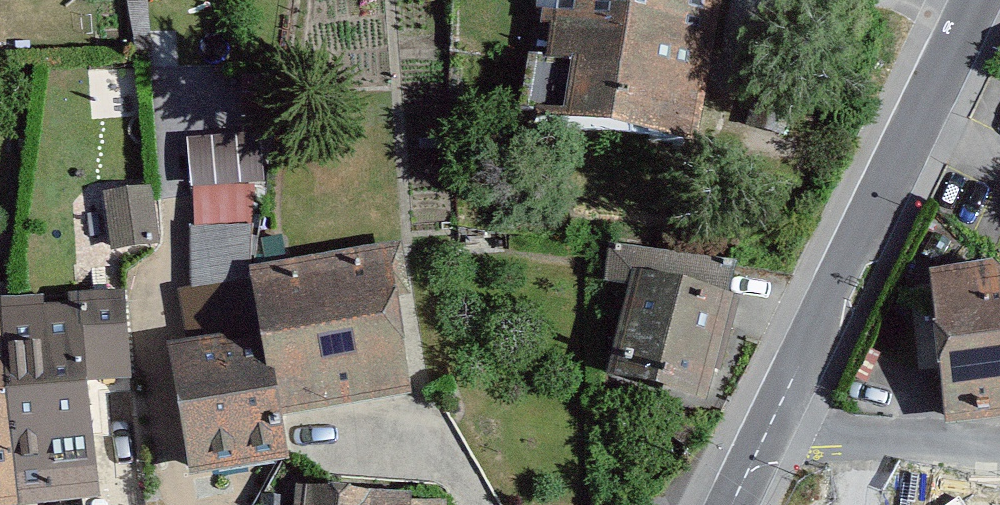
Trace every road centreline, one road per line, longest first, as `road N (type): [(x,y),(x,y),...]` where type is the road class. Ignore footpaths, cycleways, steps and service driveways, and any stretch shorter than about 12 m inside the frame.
road 1 (residential): [(975,0),(772,421)]
road 2 (residential): [(999,454),(820,439),(772,421)]

